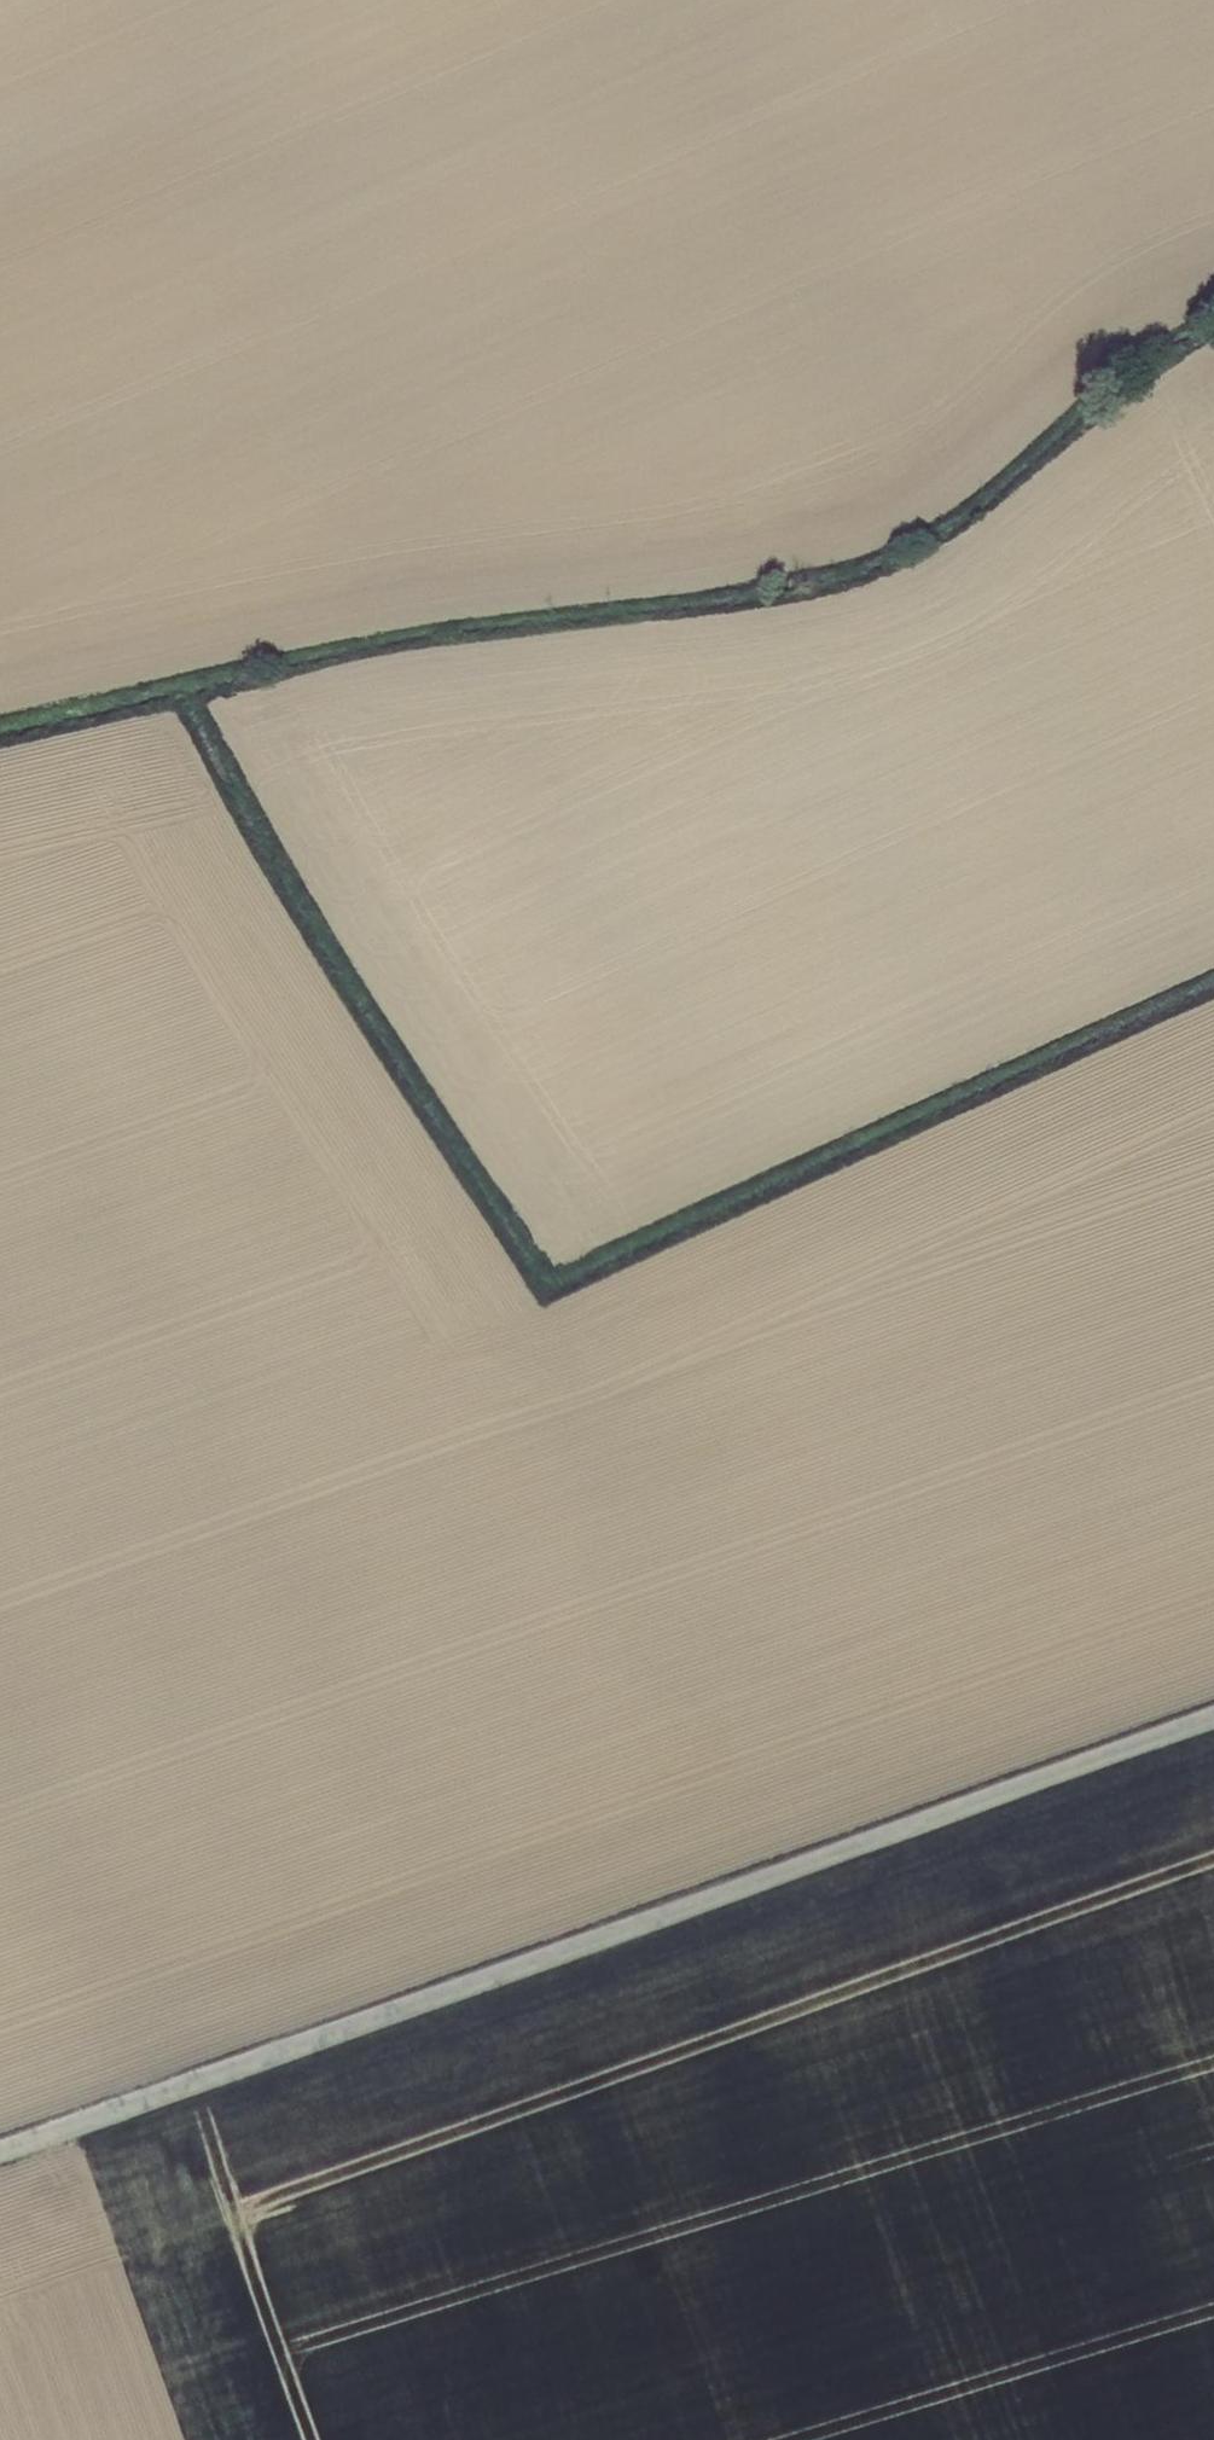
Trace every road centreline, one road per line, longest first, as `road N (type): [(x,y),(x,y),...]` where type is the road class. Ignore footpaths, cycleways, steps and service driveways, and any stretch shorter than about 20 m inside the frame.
road 1 (unclassified): [(0,2151),(1213,1718)]

